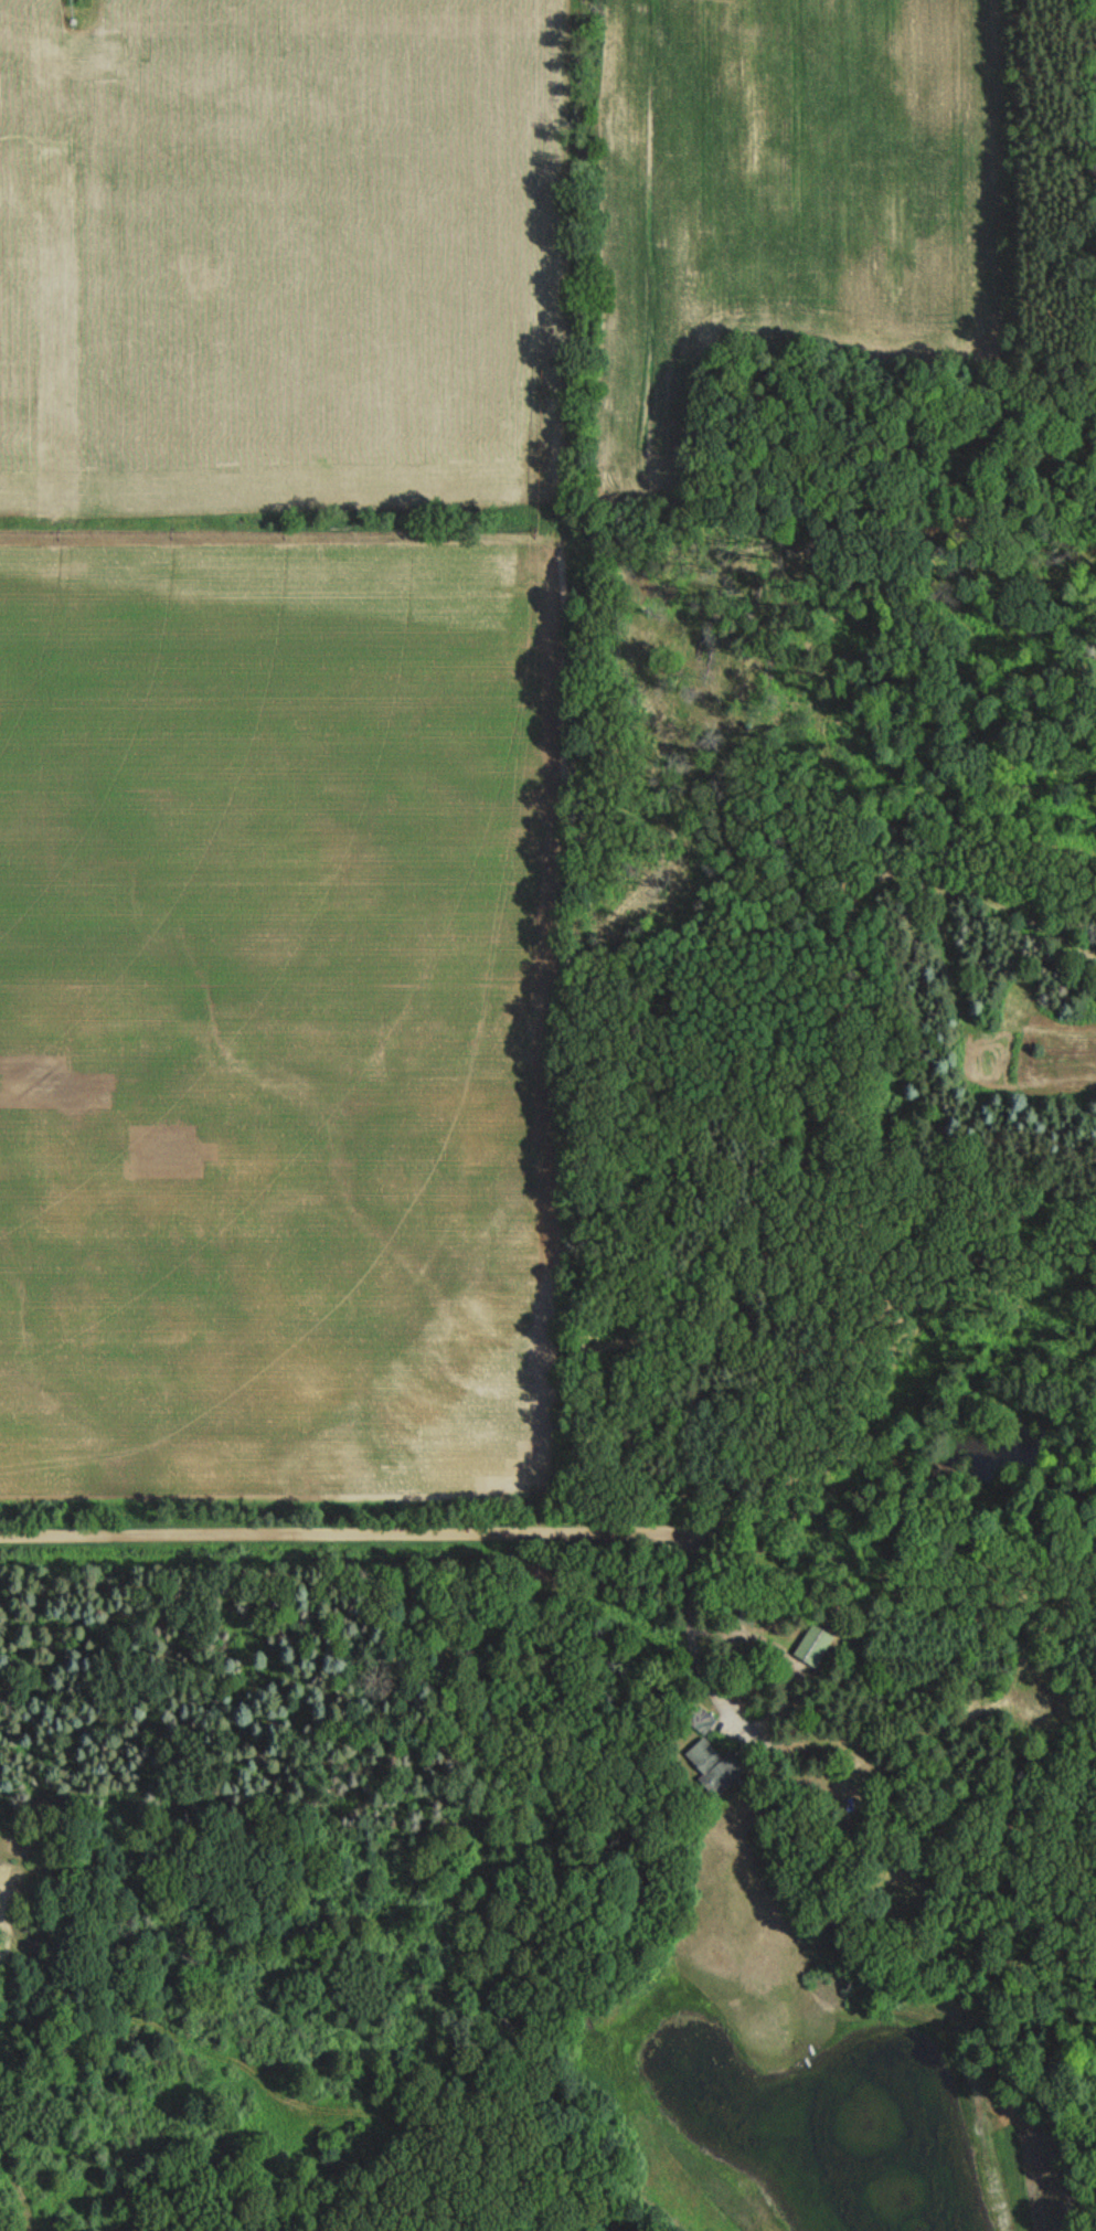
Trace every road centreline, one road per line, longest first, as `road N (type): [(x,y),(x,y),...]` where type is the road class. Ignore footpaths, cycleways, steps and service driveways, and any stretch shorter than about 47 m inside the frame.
road 1 (residential): [(0,1524),(1095,1519)]

